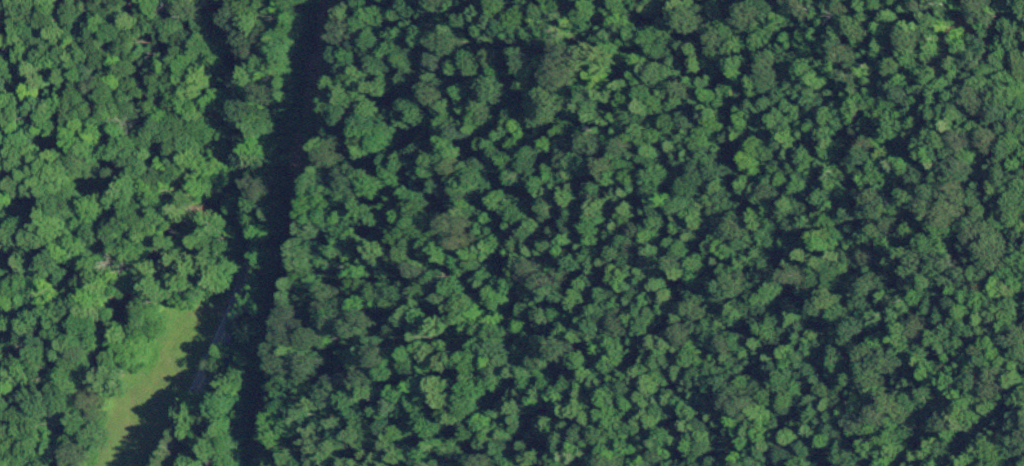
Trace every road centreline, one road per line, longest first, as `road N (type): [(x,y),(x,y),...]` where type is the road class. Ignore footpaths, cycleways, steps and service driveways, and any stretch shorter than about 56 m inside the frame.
road 1 (primary): [(159,465),(244,271),(254,123),(234,0)]

